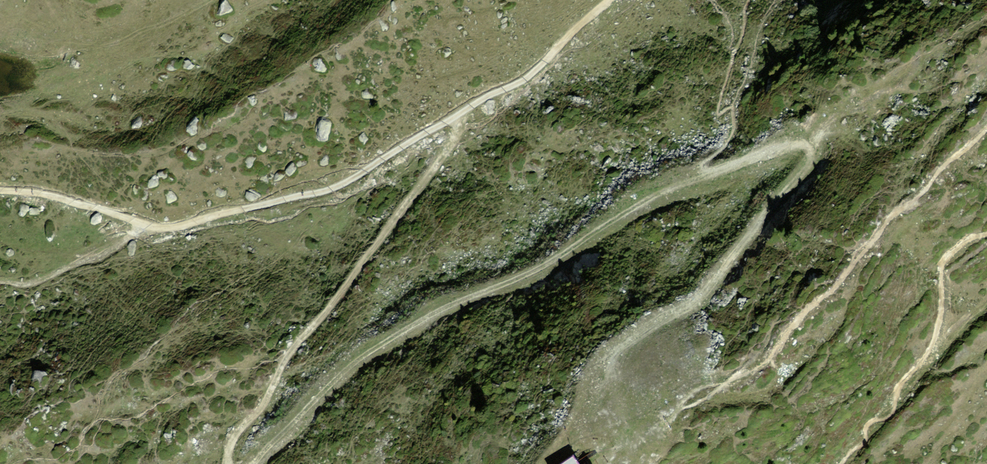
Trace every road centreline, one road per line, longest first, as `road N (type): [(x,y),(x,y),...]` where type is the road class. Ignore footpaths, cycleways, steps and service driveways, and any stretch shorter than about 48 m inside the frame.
road 1 (track): [(256,463),(351,368),(402,334),(549,264),(651,199),(797,144),(809,153),(810,166),(724,271),(692,304),(617,353),(603,387),(602,463)]
road 2 (track): [(156,226),(339,186),(546,63),(605,0)]
road 3 (track): [(467,110),(432,175),(288,355),(261,412),(233,437),(233,463)]
road 4 (track): [(0,189),(44,192),(156,226)]

